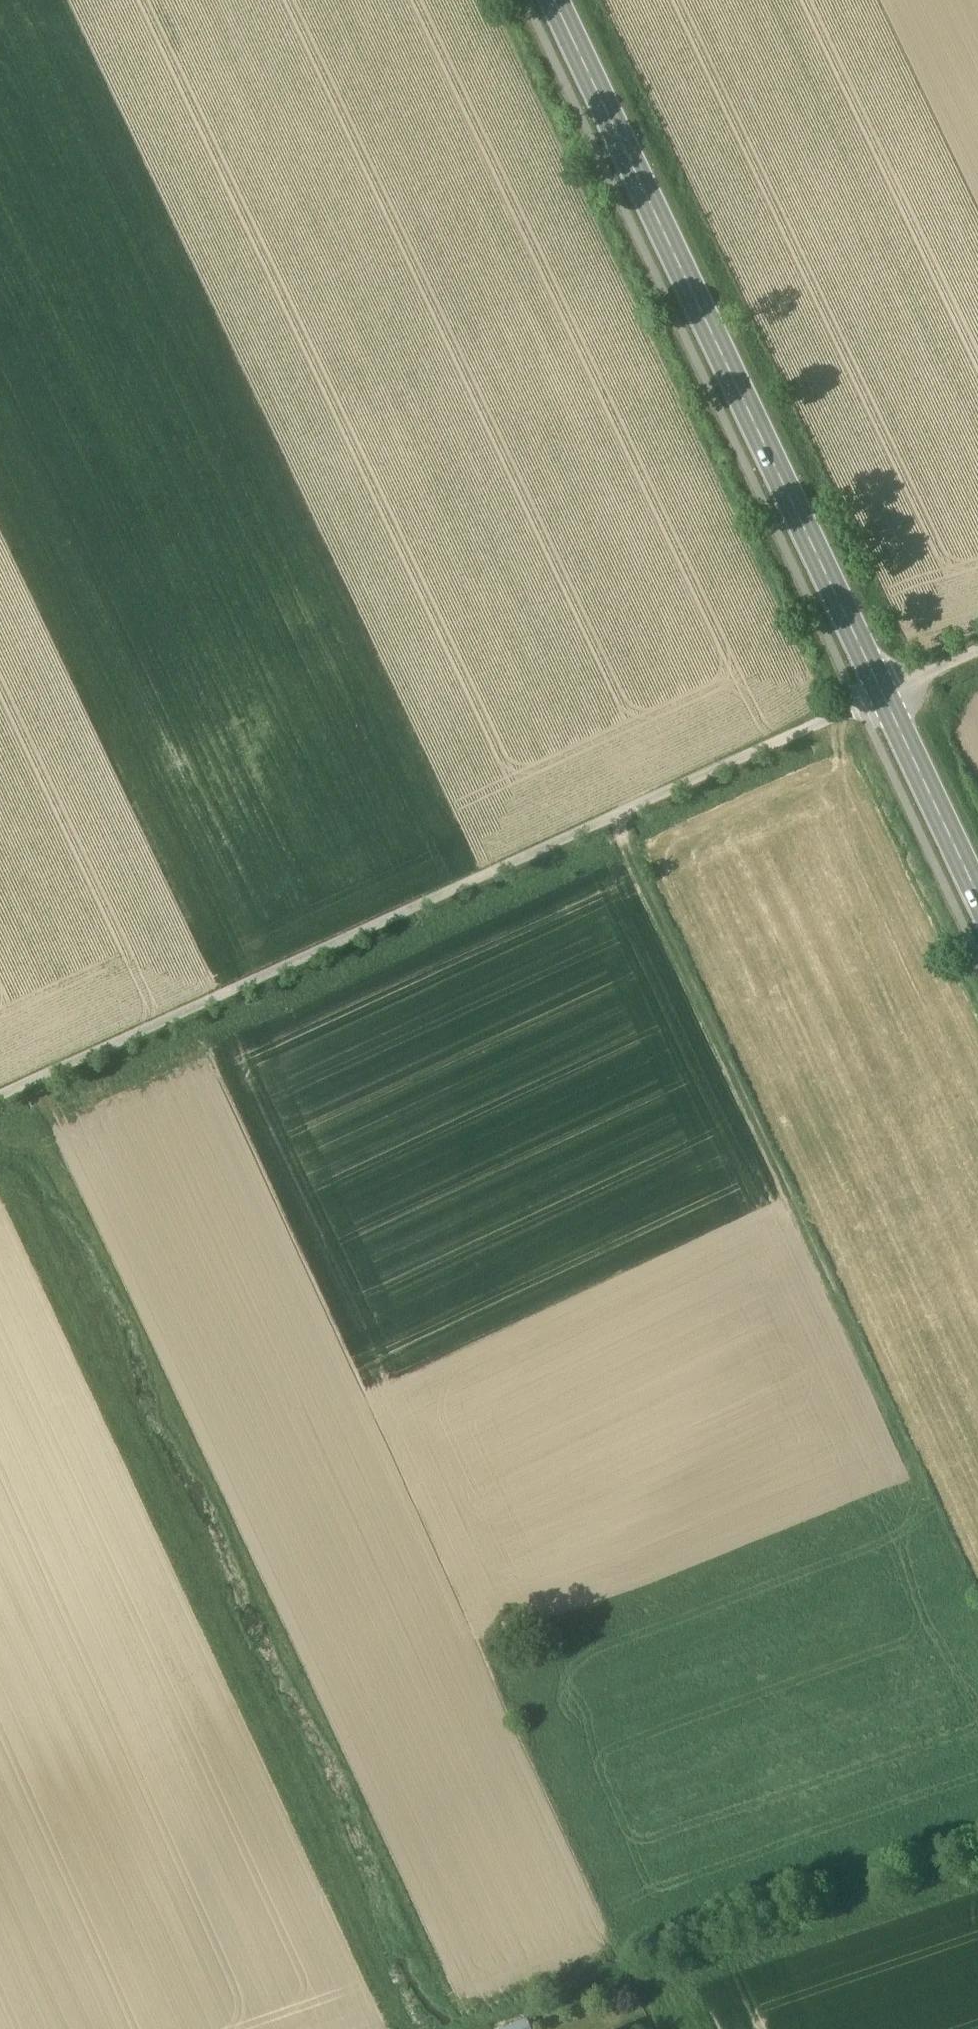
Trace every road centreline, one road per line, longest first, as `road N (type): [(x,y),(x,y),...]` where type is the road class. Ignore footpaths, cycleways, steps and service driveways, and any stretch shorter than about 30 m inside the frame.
road 1 (secondary): [(977,886),(563,0)]
road 2 (track): [(0,1103),(885,691)]

